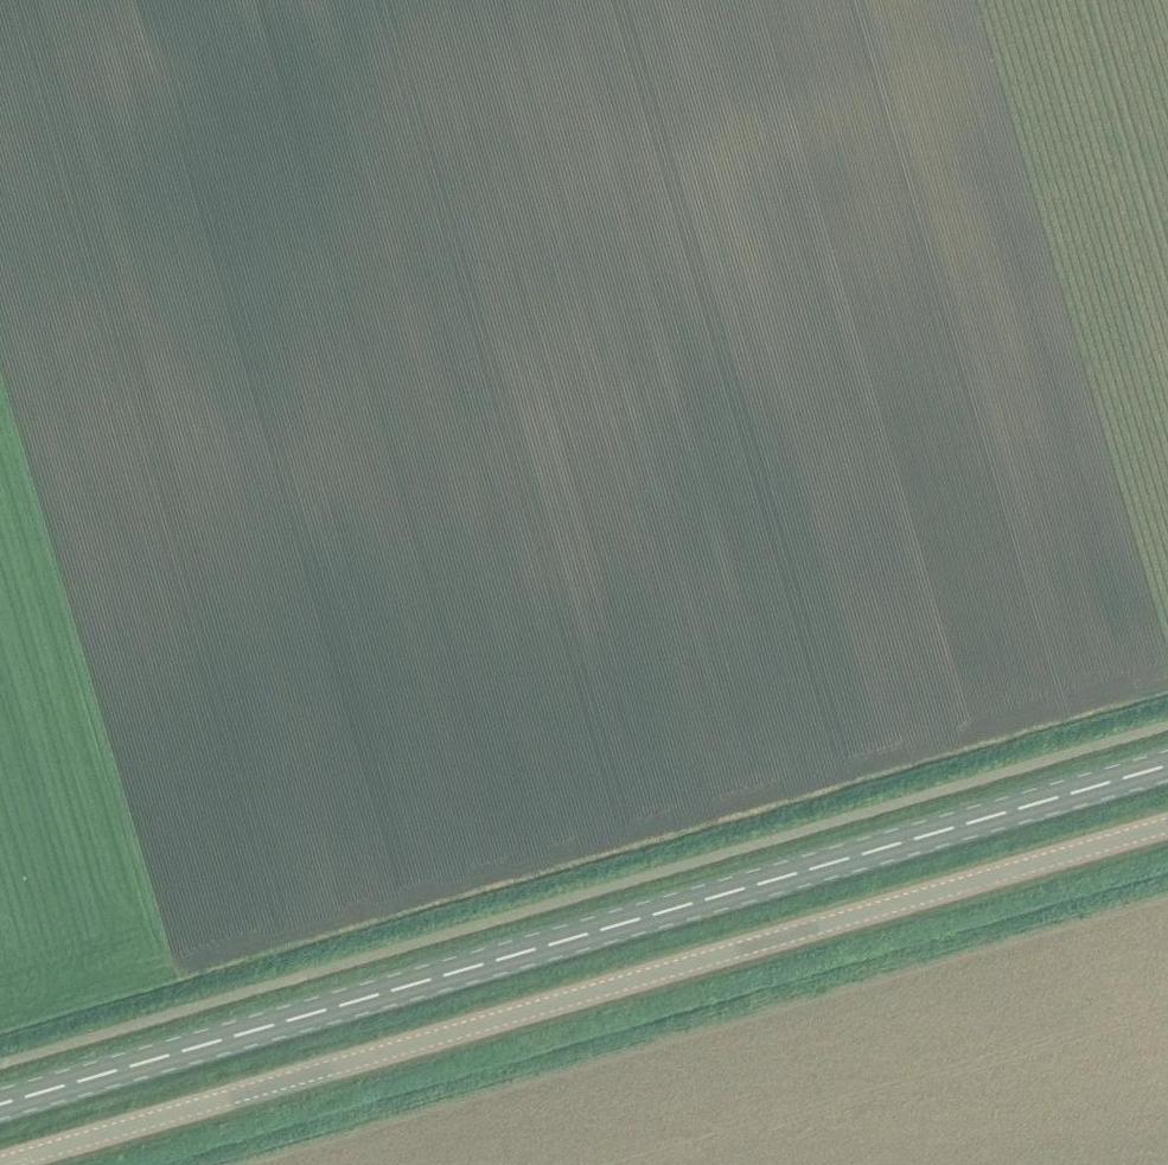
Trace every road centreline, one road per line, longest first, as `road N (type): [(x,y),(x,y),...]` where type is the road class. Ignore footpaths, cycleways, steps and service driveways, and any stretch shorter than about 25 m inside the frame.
road 1 (unclassified): [(0,1164),(1167,825)]
road 2 (primary): [(1167,767),(0,1105)]

